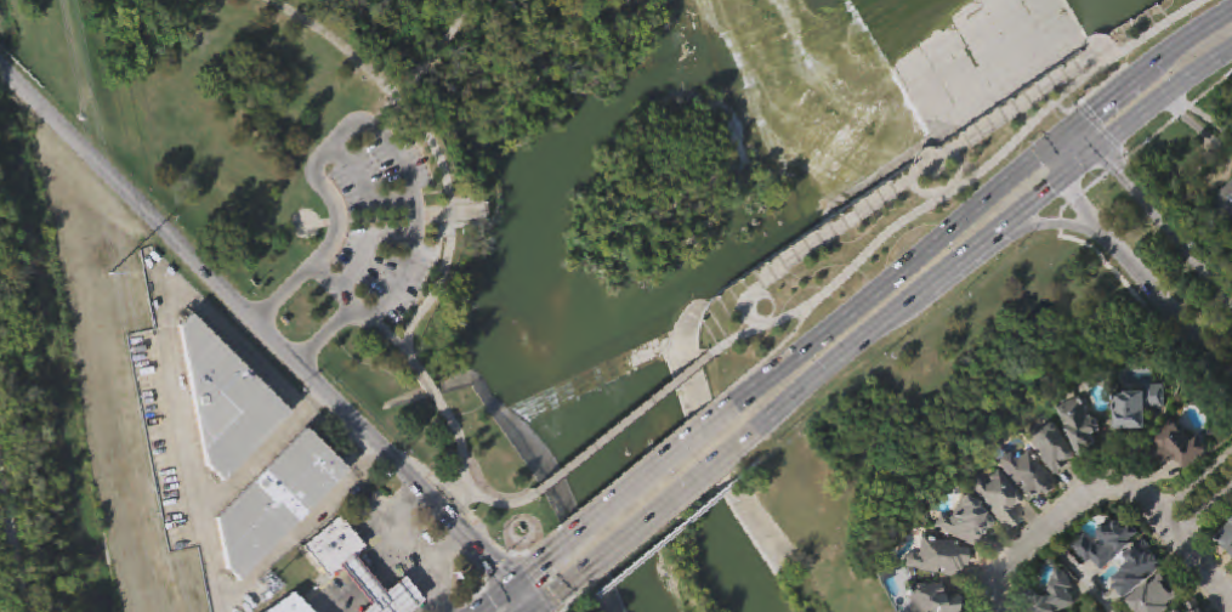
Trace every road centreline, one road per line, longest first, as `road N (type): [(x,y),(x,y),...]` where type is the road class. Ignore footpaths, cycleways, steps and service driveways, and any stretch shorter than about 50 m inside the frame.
road 1 (residential): [(512,584),(263,321),(0,65)]
road 2 (primary): [(1041,152),(744,396)]
road 3 (primary): [(768,420),(1063,178)]
road 4 (primary): [(550,599),(768,420)]
road 5 (residential): [(1173,517),(1125,472),(1101,477),(1005,566),(994,589),(1002,611)]
road 6 (tertiary): [(1063,178),(1231,378)]
road 7 (primary): [(744,396),(567,540)]
road 8 (primary): [(929,289),(1032,226),(1060,222),(1112,239)]
road 9 (primary): [(1231,16),(1080,119)]
road 10 (primary): [(1102,147),(1231,52)]

